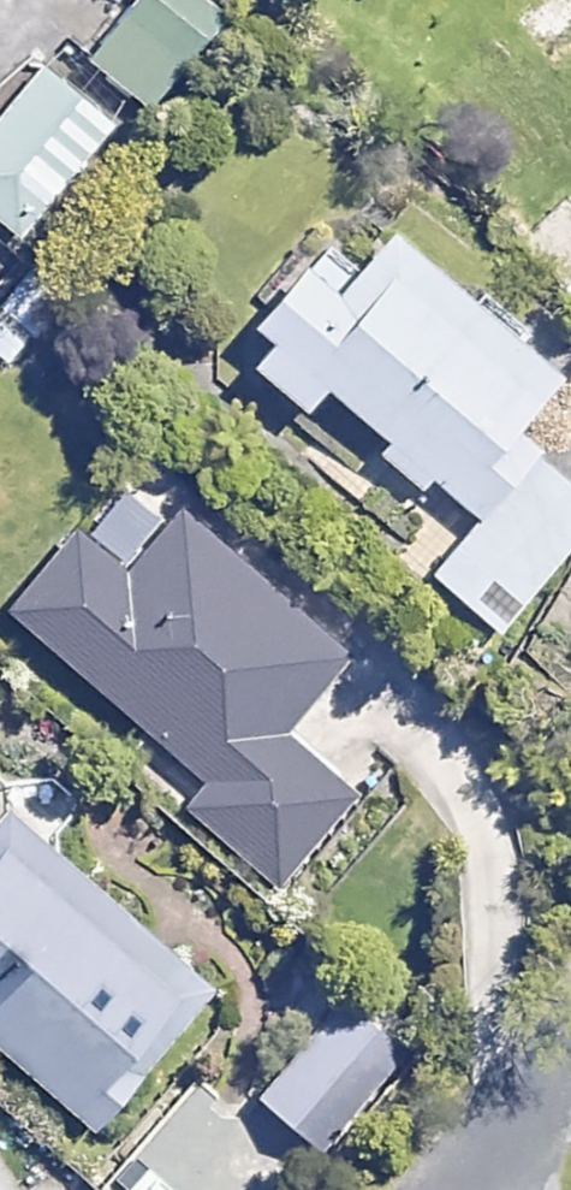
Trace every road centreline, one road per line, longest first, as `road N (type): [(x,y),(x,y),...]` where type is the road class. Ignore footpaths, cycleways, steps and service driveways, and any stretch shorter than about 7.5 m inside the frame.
road 1 (residential): [(451,1189),(570,1053)]

